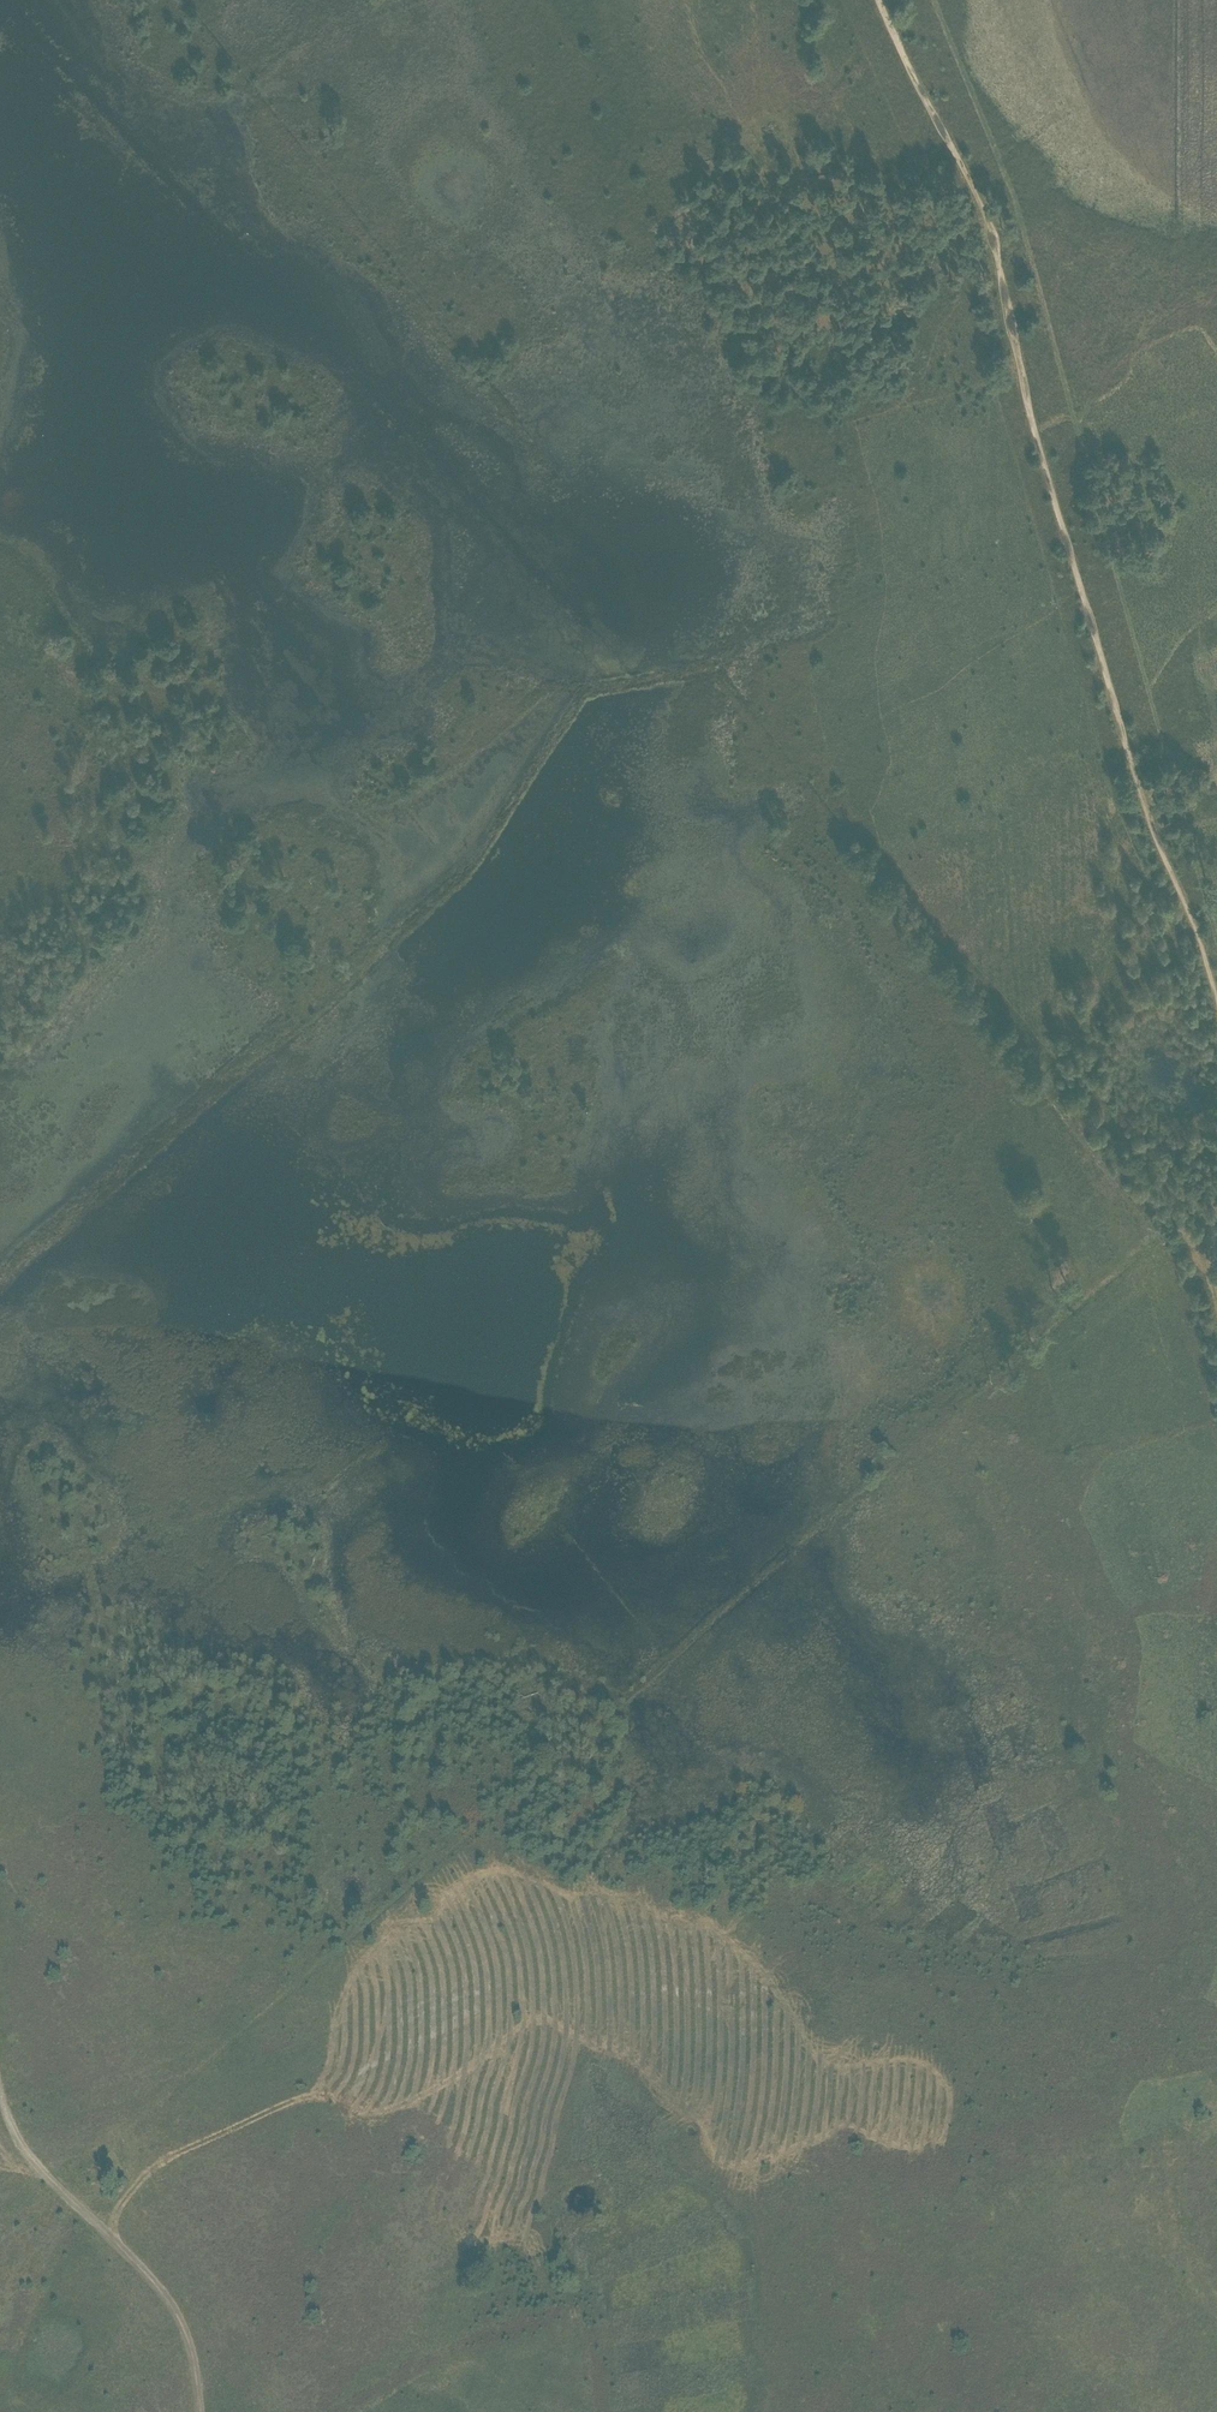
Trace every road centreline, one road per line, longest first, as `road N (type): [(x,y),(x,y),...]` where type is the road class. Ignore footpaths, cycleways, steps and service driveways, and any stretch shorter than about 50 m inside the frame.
road 1 (track): [(878,0),(990,230),(1048,483),(1121,733),(1216,1007)]
road 2 (track): [(0,2095),(36,2166),(162,2293),(183,2325),(200,2411)]

